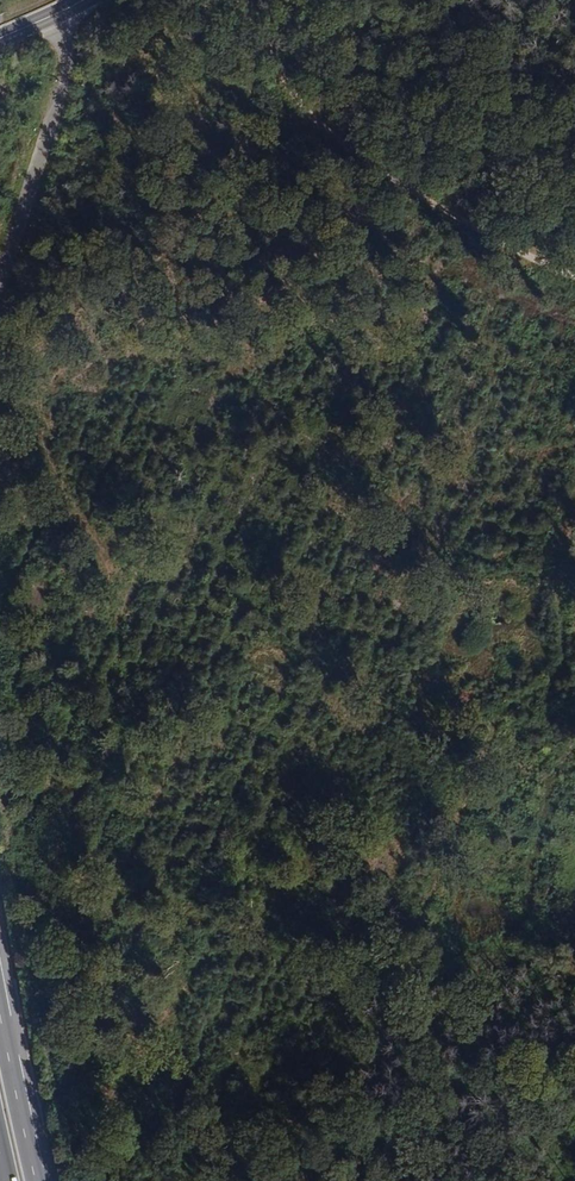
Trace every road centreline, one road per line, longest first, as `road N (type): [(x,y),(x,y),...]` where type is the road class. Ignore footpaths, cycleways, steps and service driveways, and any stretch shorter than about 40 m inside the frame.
road 1 (track): [(574,229),(411,145),(294,49),(270,0)]
road 2 (motorway): [(36,1180),(0,1016)]

